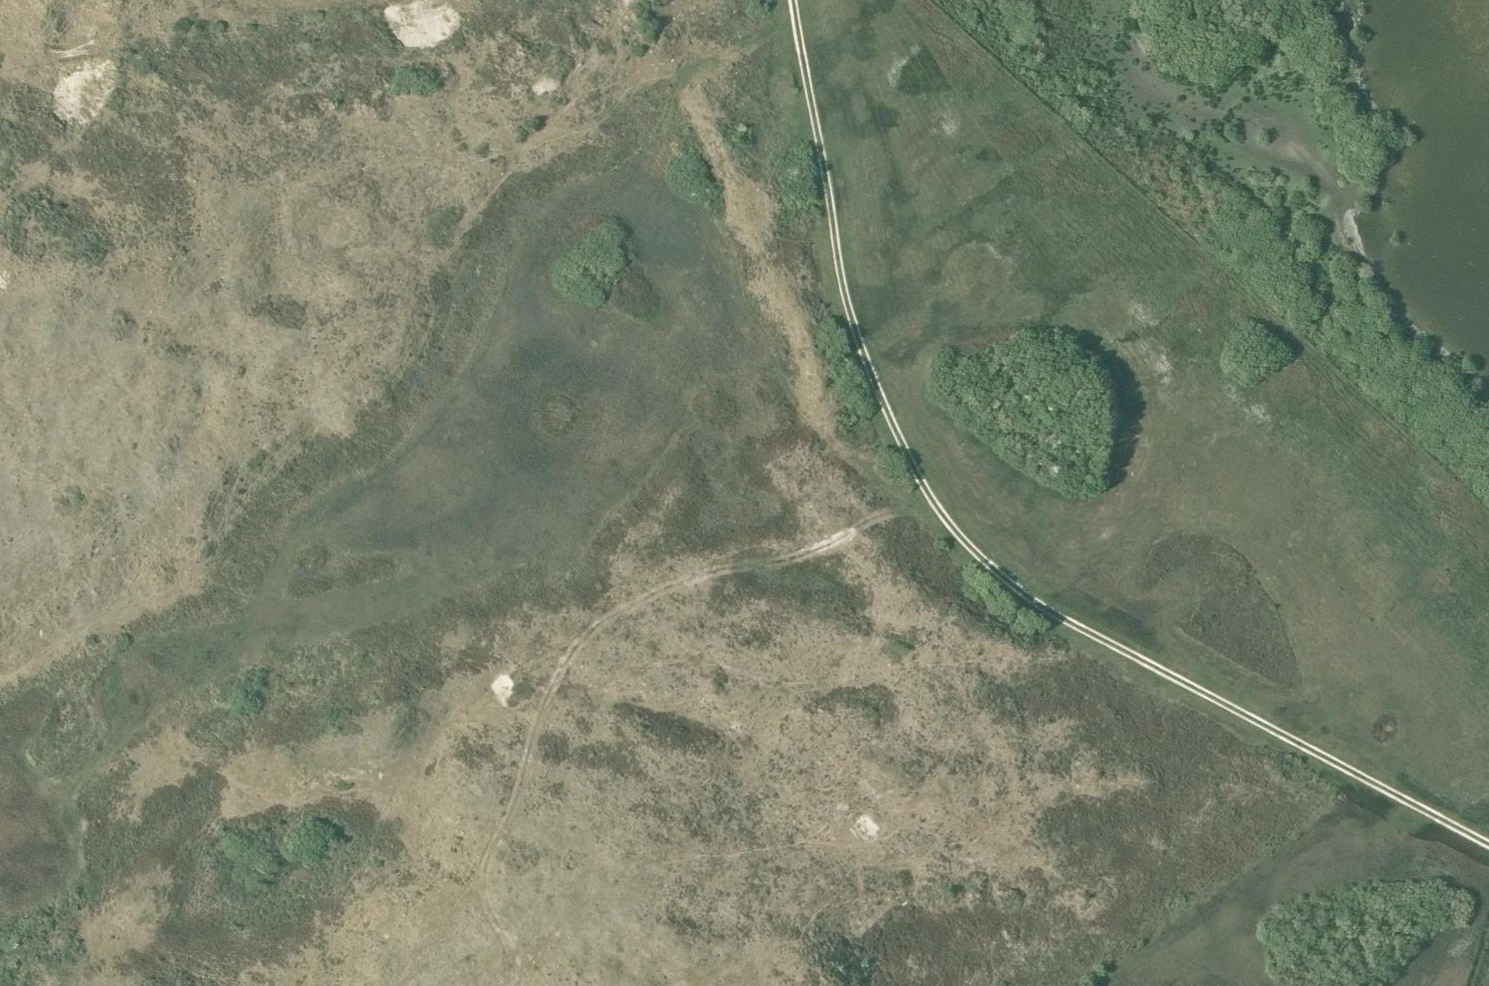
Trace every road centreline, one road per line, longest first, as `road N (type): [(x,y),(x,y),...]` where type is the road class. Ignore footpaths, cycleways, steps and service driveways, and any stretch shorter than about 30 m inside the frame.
road 1 (track): [(1488,846),(1035,603),(952,529),(889,427),(845,295),(795,0)]
road 2 (track): [(1093,985),(1125,955),(1176,938),(1368,781)]

